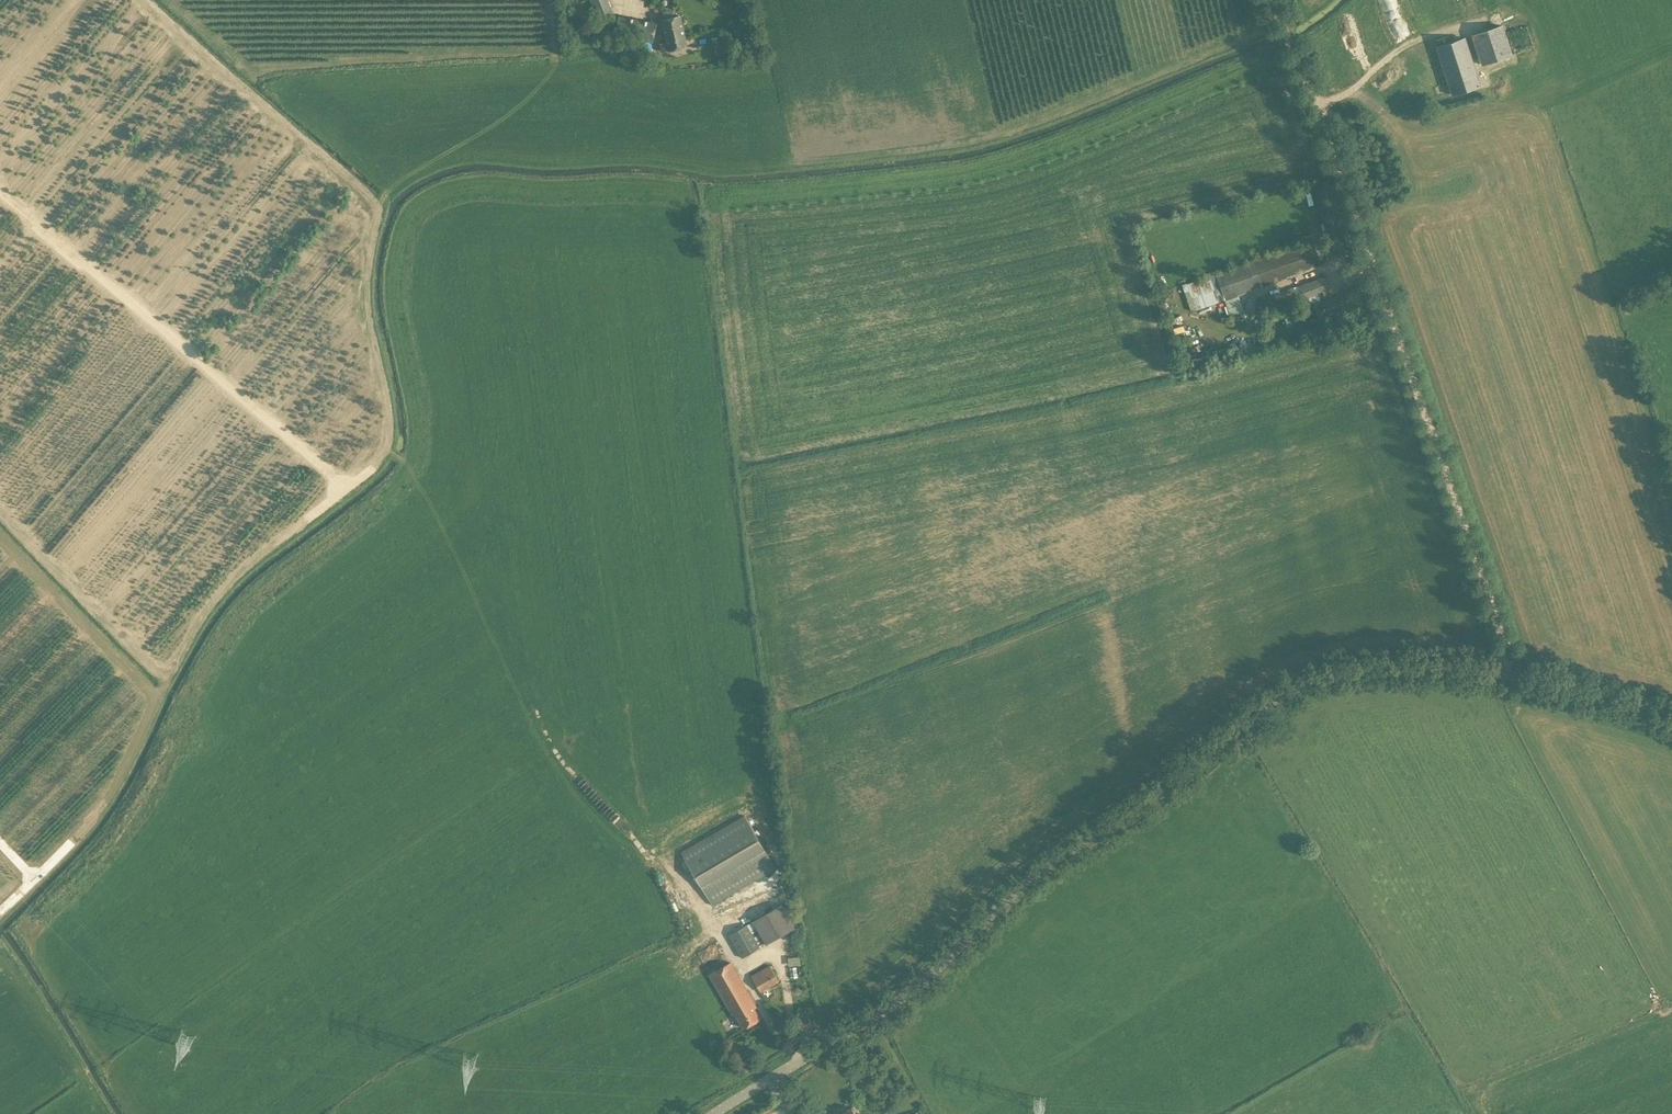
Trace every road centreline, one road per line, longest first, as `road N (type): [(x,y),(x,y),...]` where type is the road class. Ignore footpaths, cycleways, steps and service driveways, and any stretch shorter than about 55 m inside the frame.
road 1 (unclassified): [(720,1113),(893,1009),(1053,867),(1290,695),(1351,673),(1409,668),(1540,681),(1671,719)]
road 2 (track): [(1508,676),(1499,626),(1274,0)]

